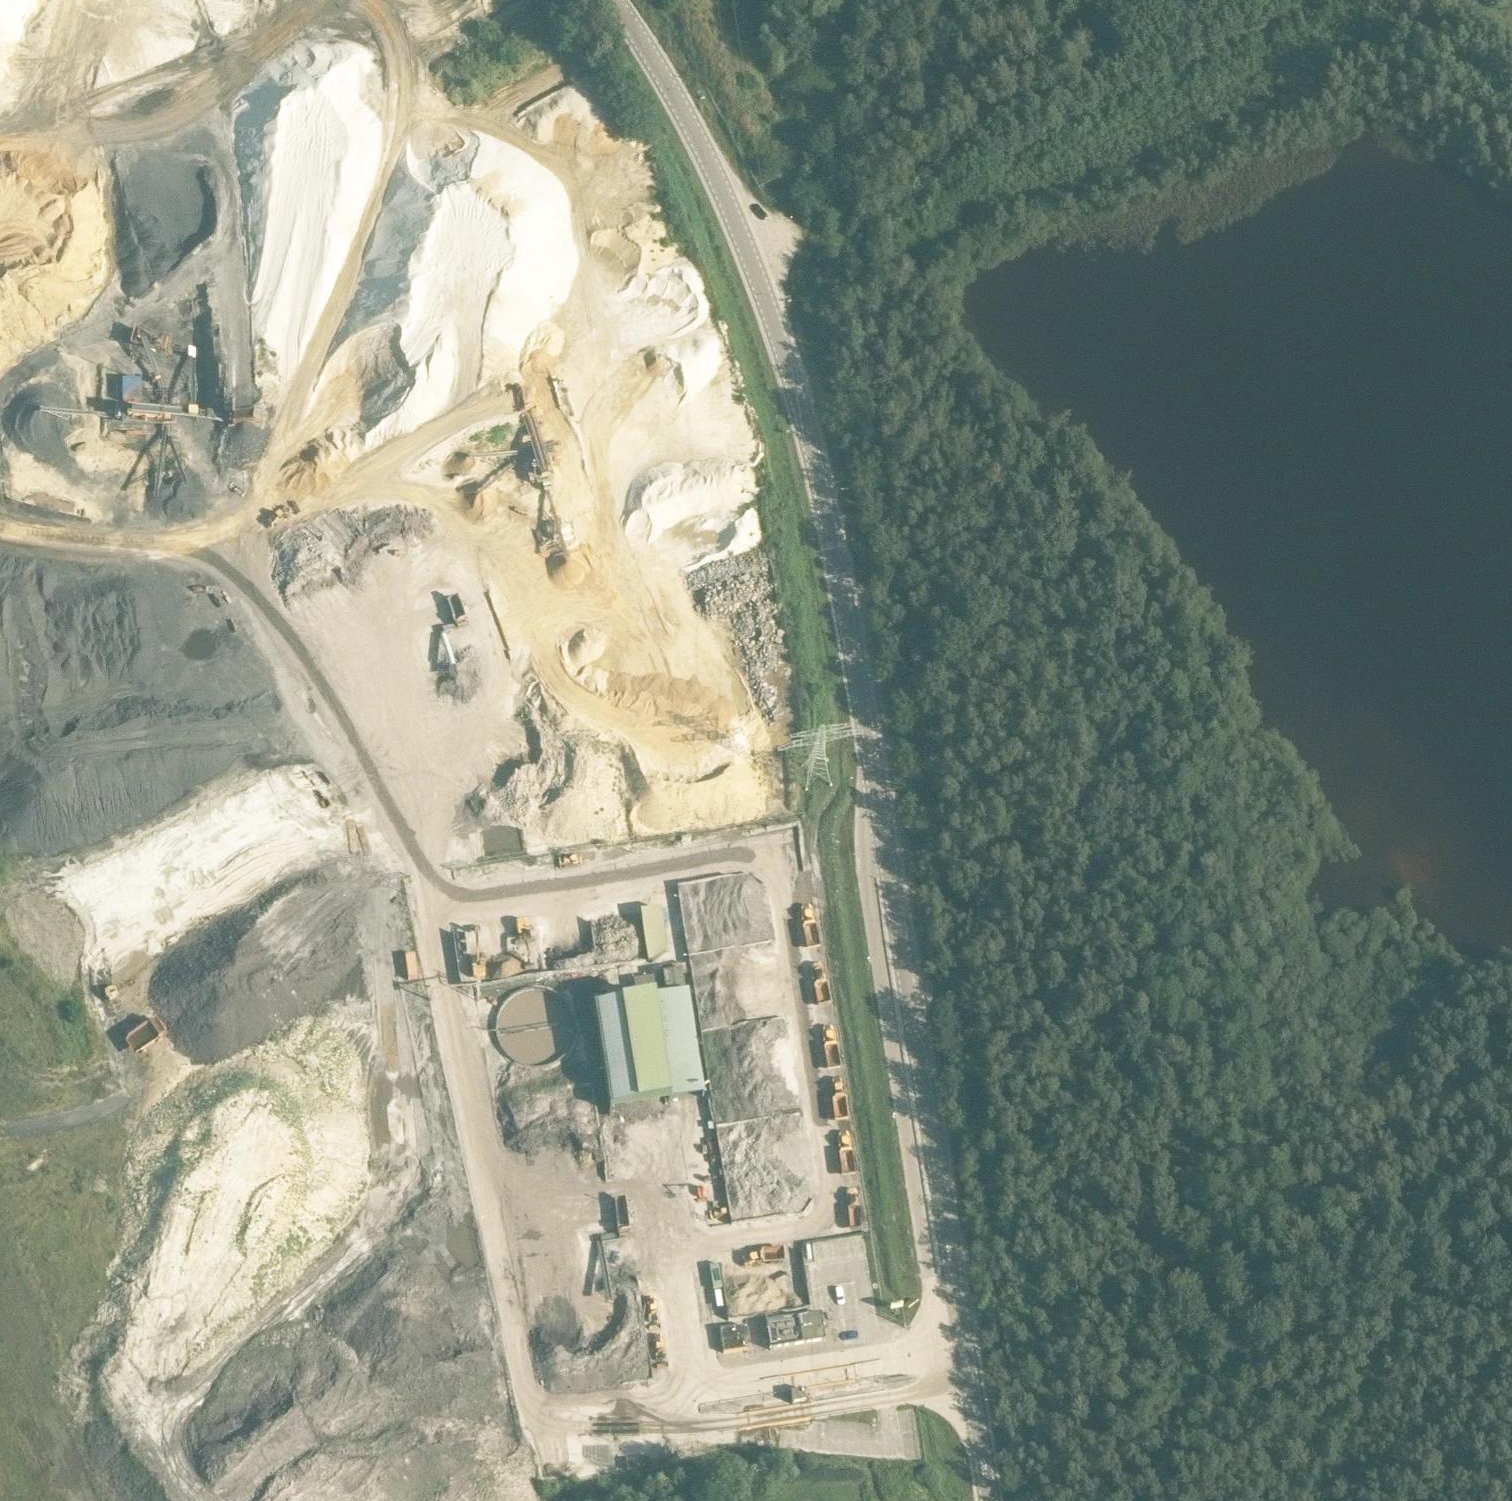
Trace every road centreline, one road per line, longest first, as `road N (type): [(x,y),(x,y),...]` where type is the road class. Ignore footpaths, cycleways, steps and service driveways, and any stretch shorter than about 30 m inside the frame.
road 1 (tertiary): [(986,1500),(824,504),(789,371),(710,160),(614,0)]

